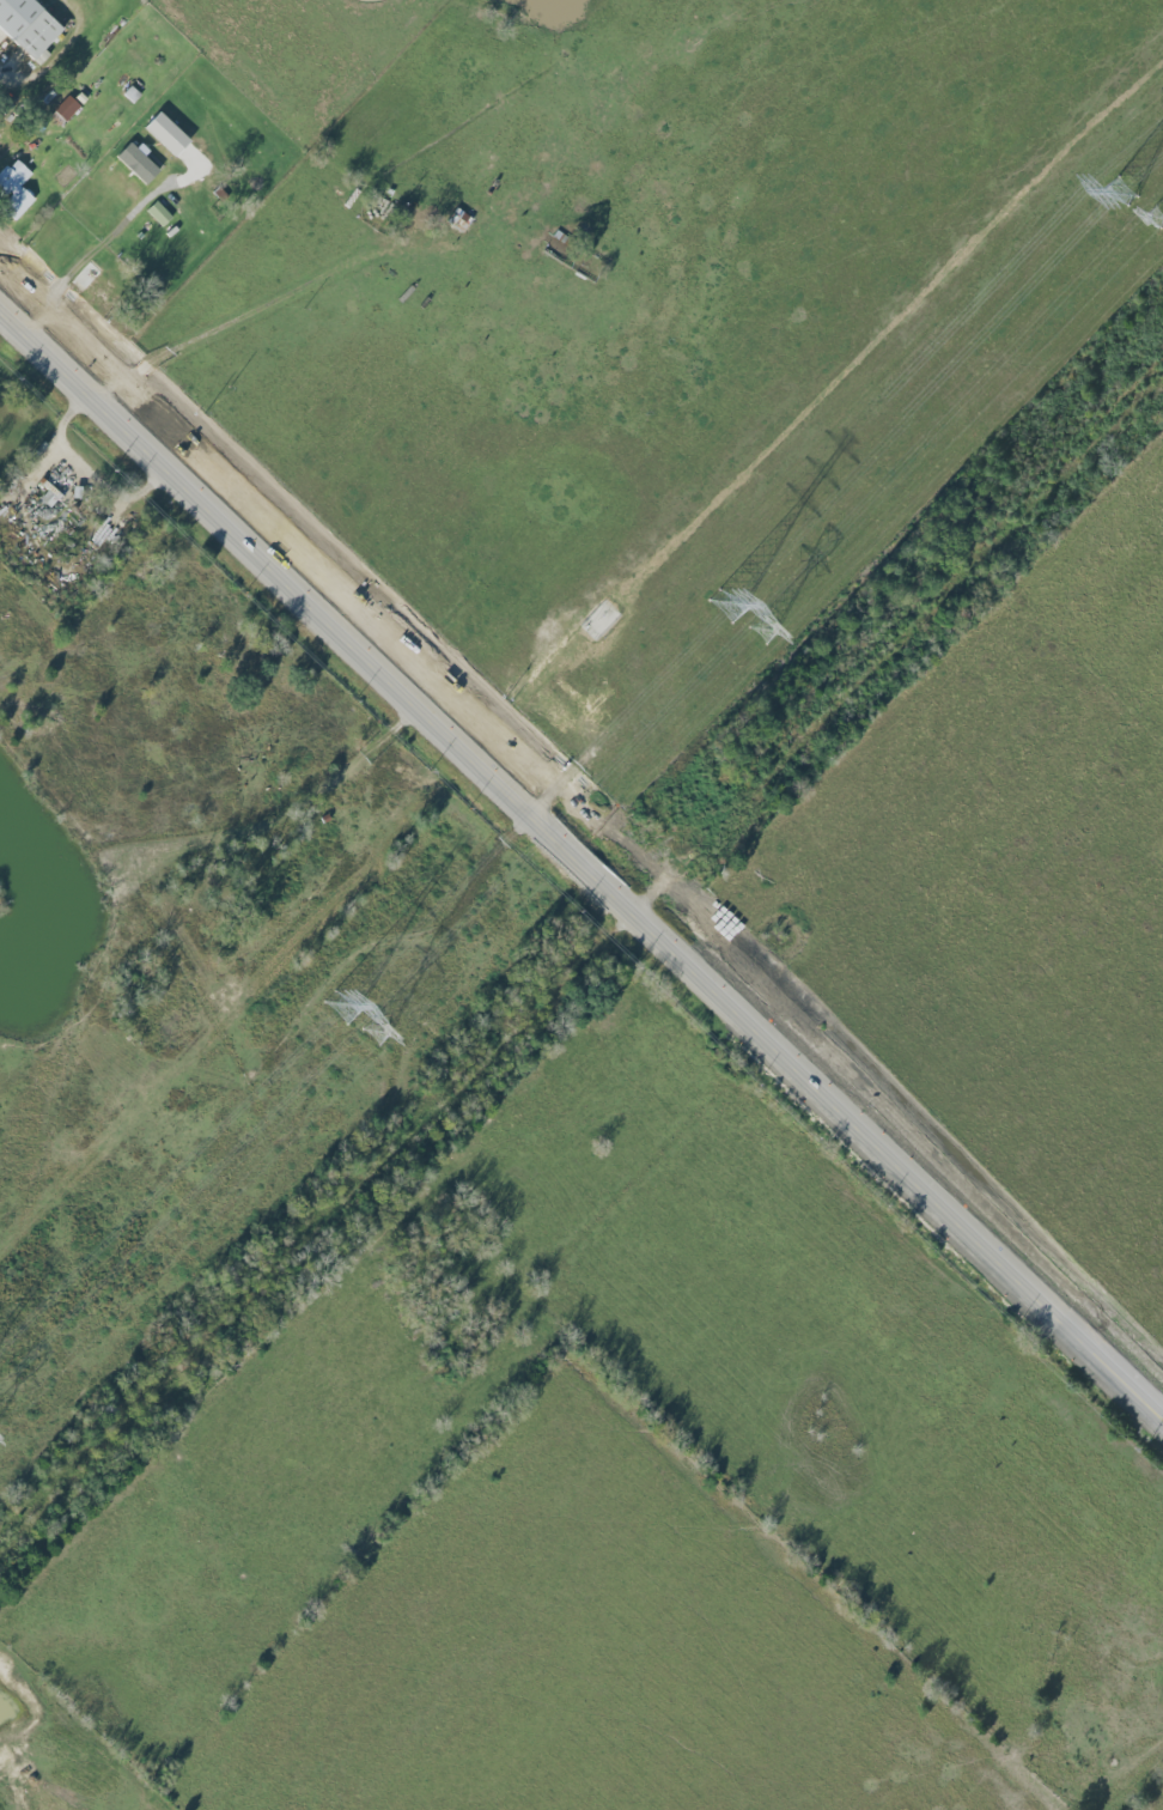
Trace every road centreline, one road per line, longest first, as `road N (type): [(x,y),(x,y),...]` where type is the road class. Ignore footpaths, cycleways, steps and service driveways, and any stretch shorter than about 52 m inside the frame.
road 1 (primary): [(1162,1411),(0,307)]

